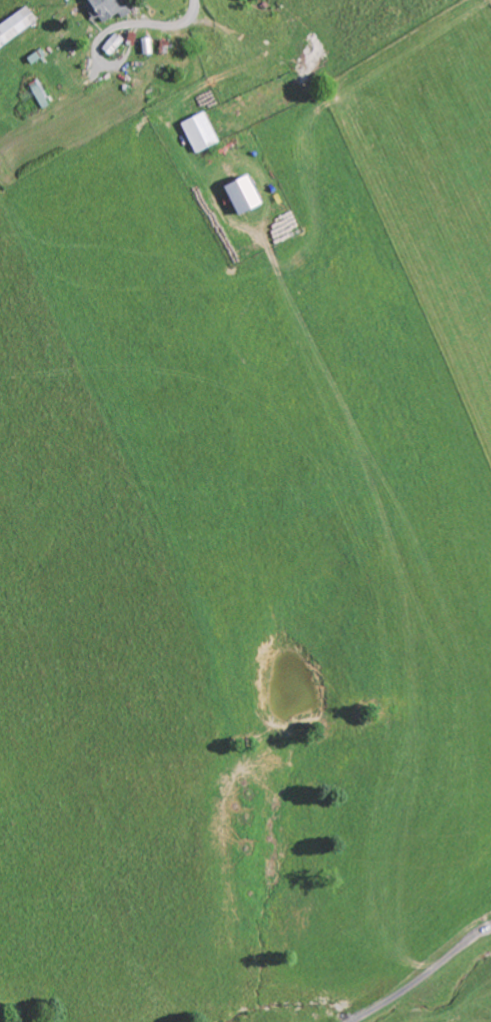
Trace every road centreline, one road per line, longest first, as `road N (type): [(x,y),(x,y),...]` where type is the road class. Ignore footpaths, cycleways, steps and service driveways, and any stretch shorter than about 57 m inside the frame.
road 1 (residential): [(351,1021),(490,930)]

